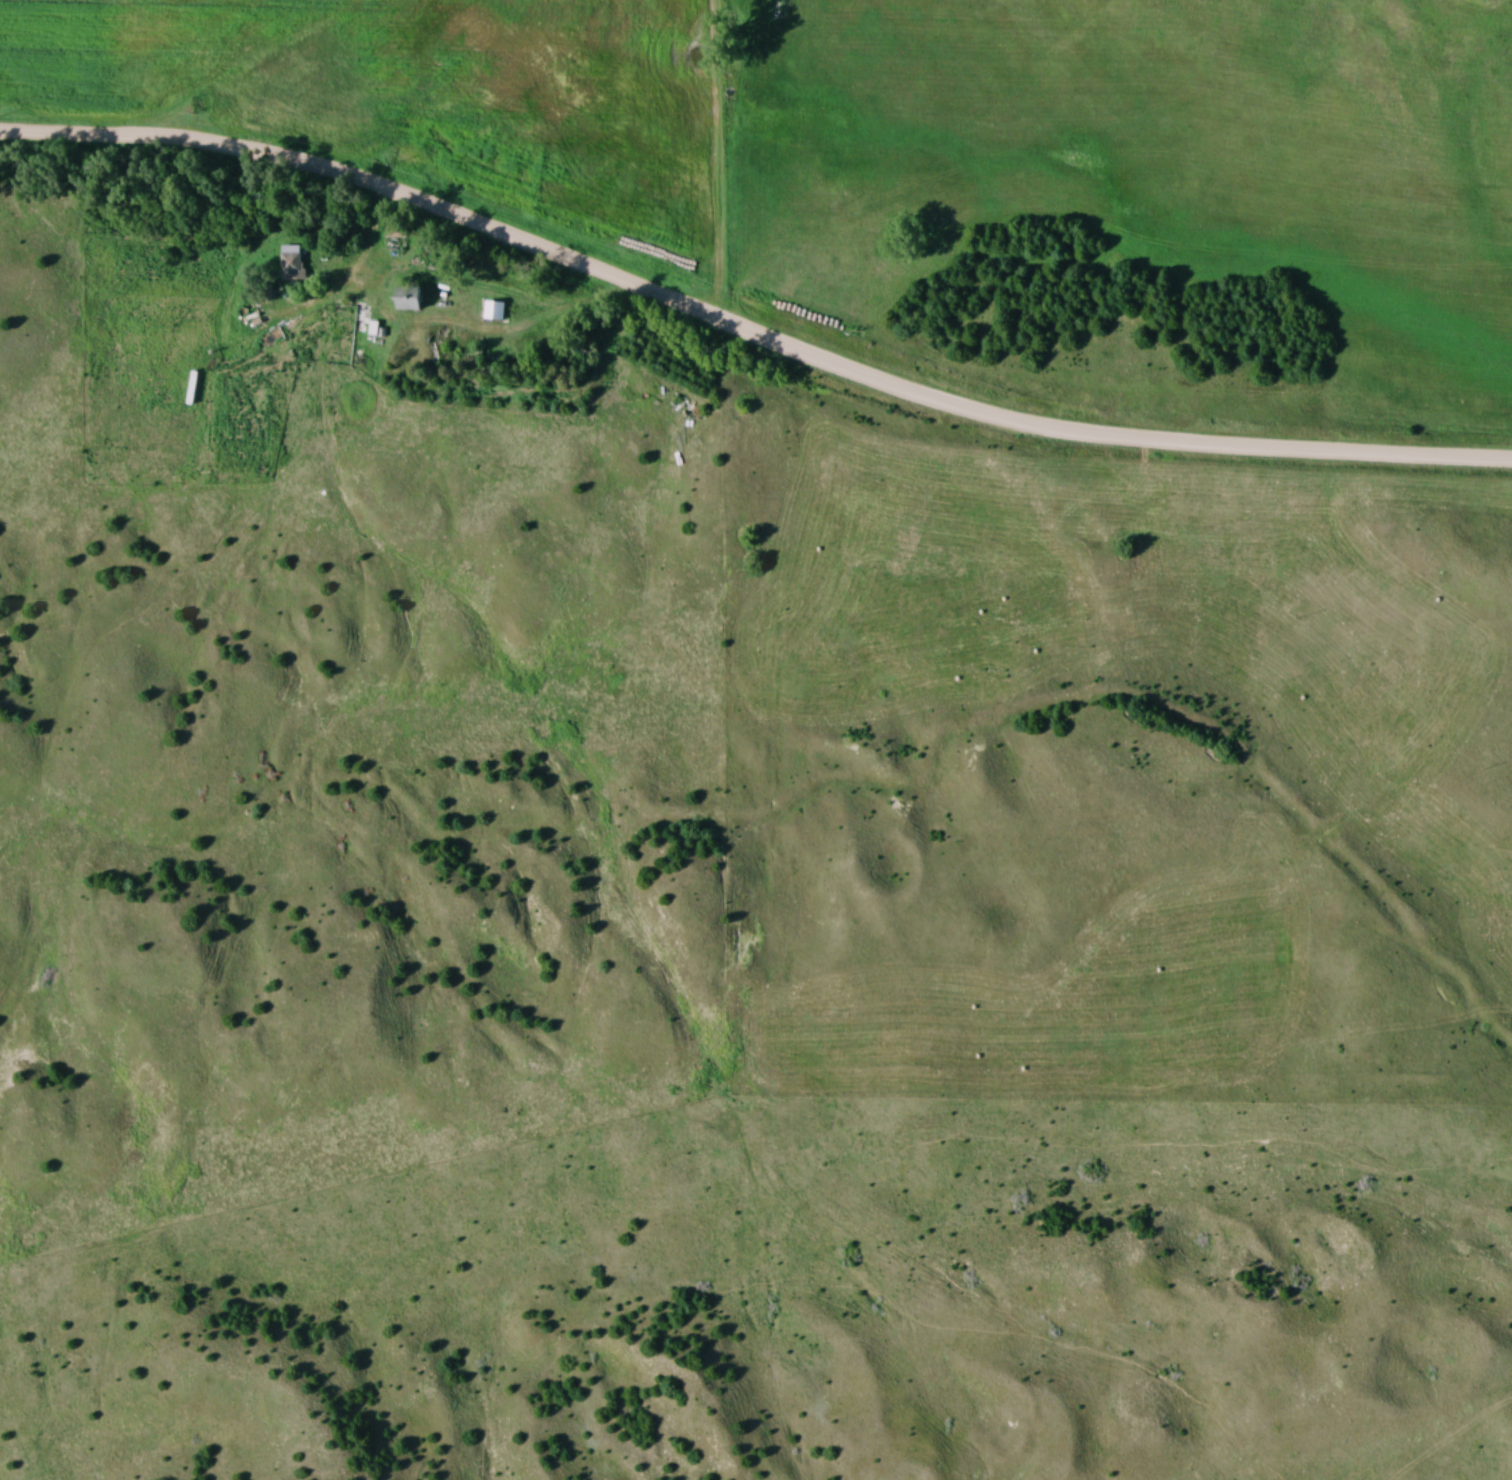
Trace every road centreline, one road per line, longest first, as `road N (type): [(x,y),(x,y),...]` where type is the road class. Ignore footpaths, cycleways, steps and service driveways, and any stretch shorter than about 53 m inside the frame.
road 1 (residential): [(1511,458),(1085,436),(895,386),(316,159),(220,137),(0,132)]

